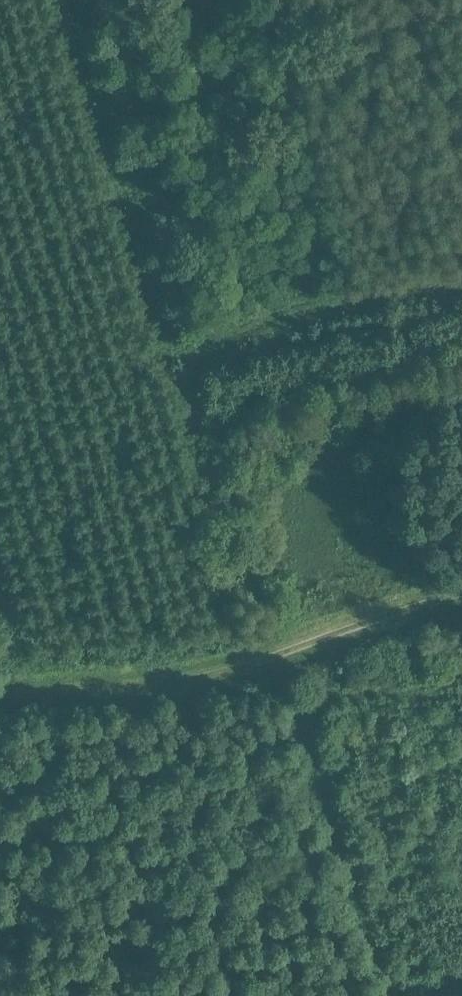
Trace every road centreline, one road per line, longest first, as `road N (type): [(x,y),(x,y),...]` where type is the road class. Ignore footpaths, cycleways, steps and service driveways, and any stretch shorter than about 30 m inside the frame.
road 1 (track): [(461,598),(230,679),(0,698)]

